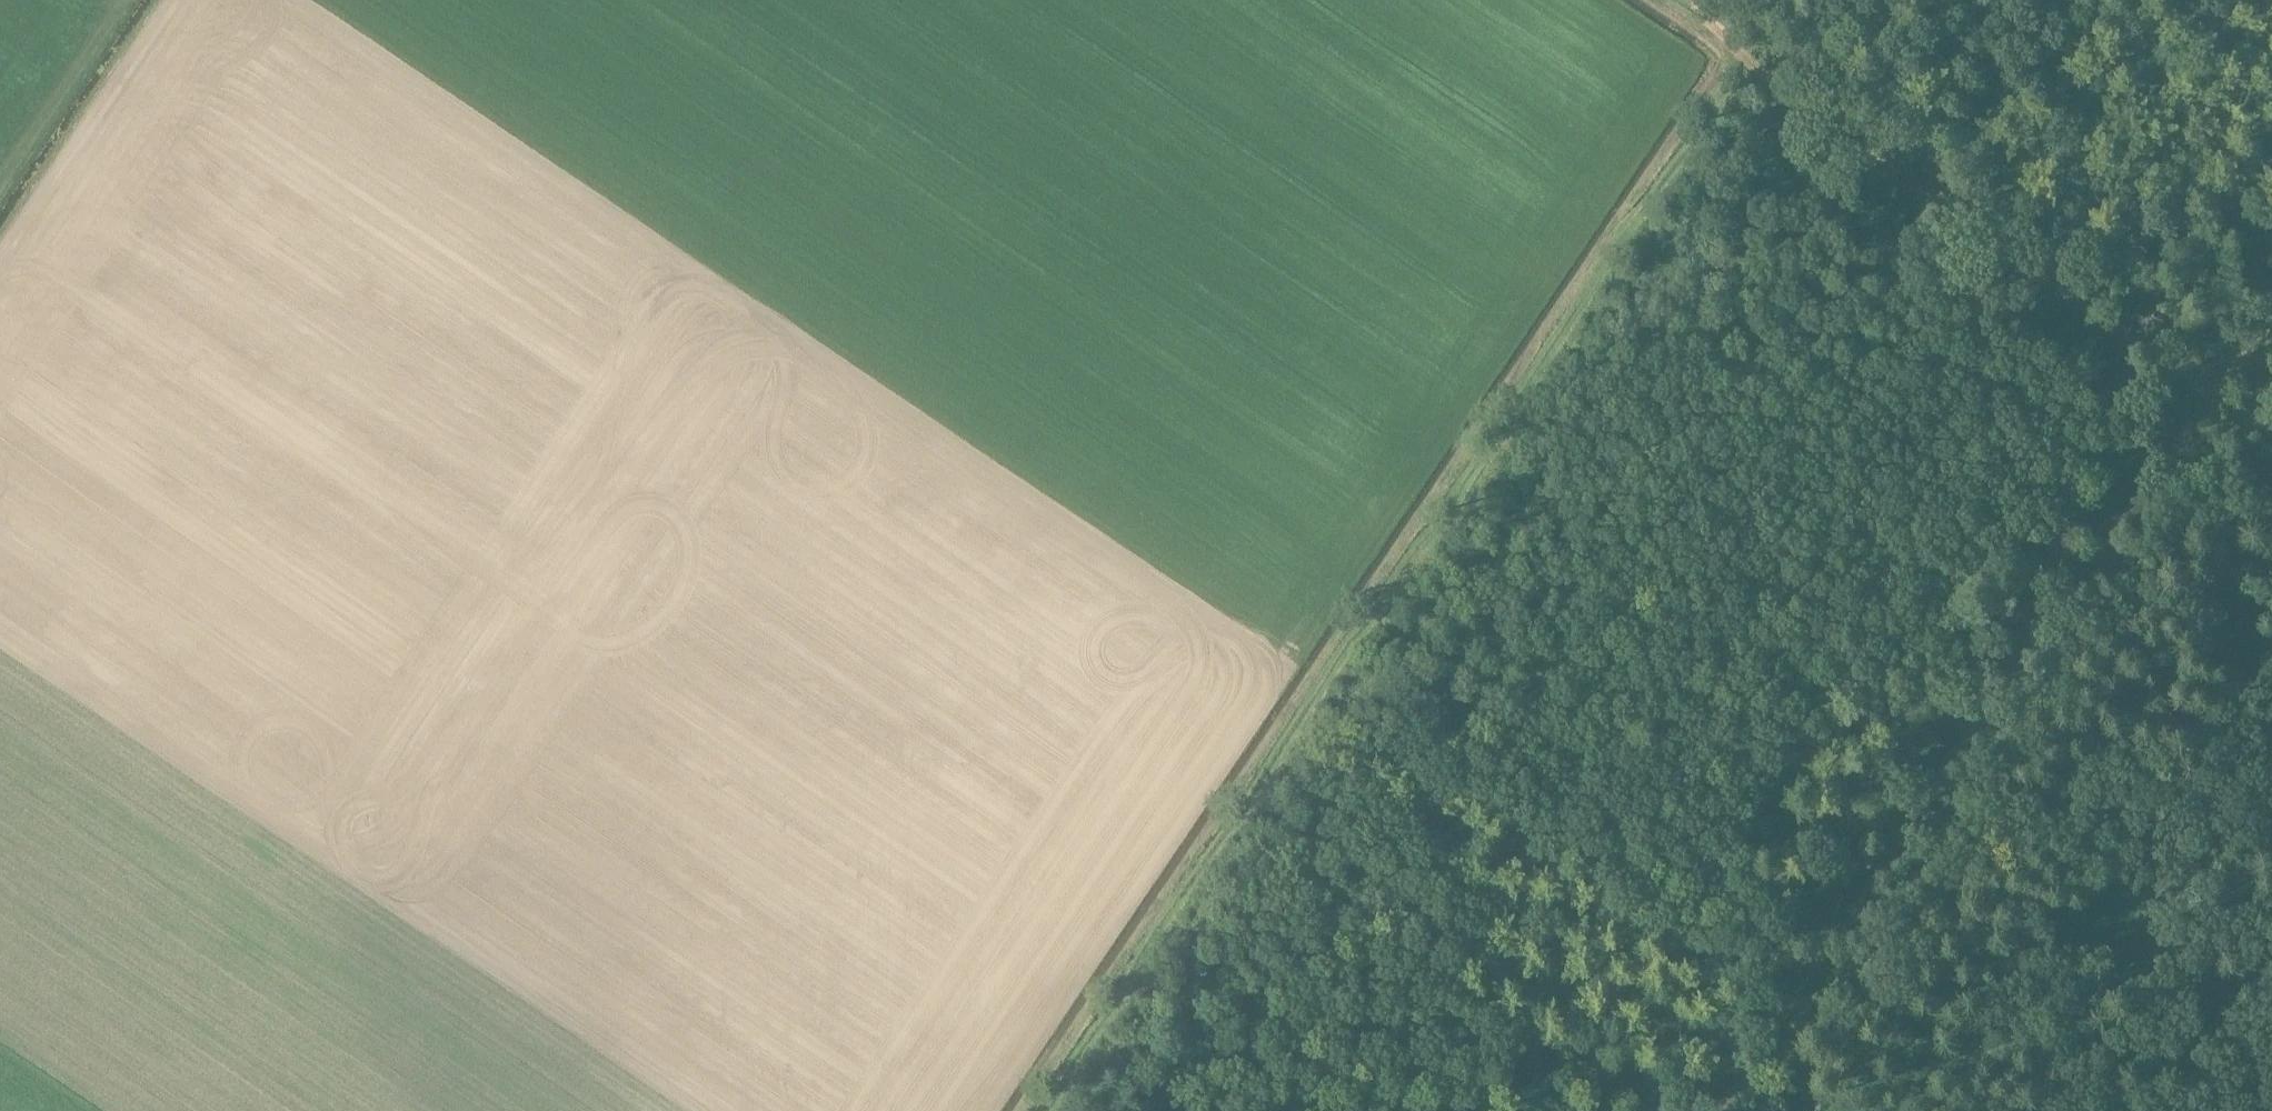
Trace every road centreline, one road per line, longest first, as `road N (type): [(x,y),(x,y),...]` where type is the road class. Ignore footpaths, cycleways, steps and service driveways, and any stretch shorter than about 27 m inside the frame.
road 1 (track): [(1995,0),(2005,57),(2000,100),(1891,262),(1782,449),(1747,525),(1739,590),(1699,672),(1609,789),(1544,834),(1458,938),(1337,1033),(1312,1080),(1280,1110)]
road 2 (track): [(1049,1110),(1069,1067),(1298,722),(1415,551),(1444,523),(1471,466),(1519,406),(1536,367),(1655,185),(1693,141),(1738,62)]
road 3 (track): [(2271,313),(2016,658),(1716,1110)]
road 4 (track): [(2271,438),(1835,138),(1738,62),(1692,0)]
road 5 (track): [(2271,750),(2134,955),(2027,1012),(1940,1110)]

